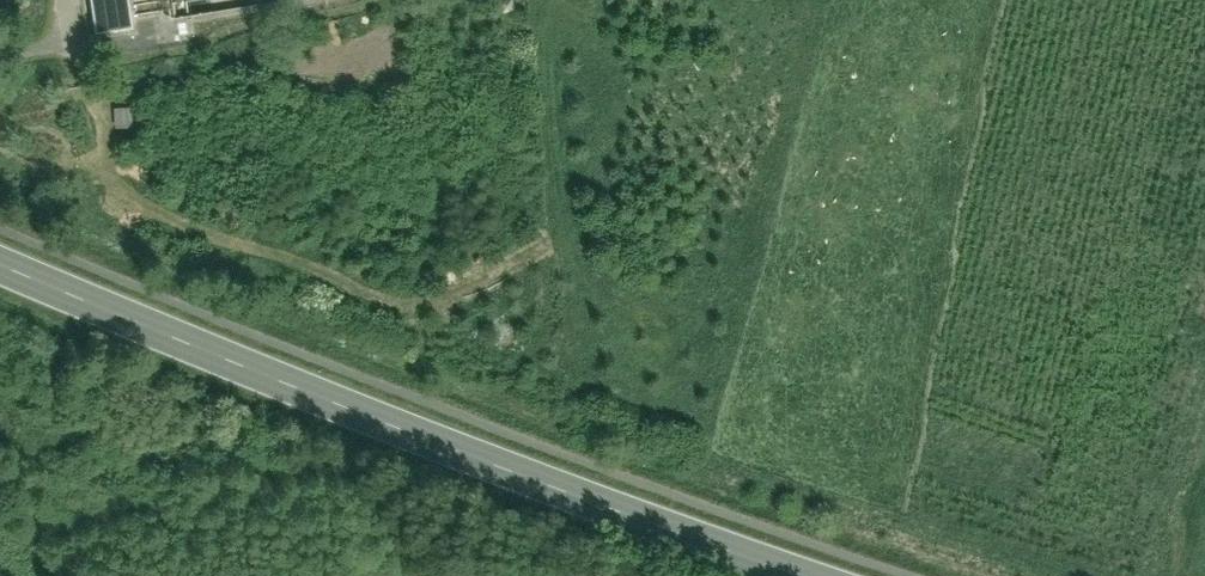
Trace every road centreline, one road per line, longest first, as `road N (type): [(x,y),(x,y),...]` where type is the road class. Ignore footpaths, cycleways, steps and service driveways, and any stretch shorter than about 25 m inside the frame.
road 1 (primary): [(0,258),(148,325),(814,575)]

